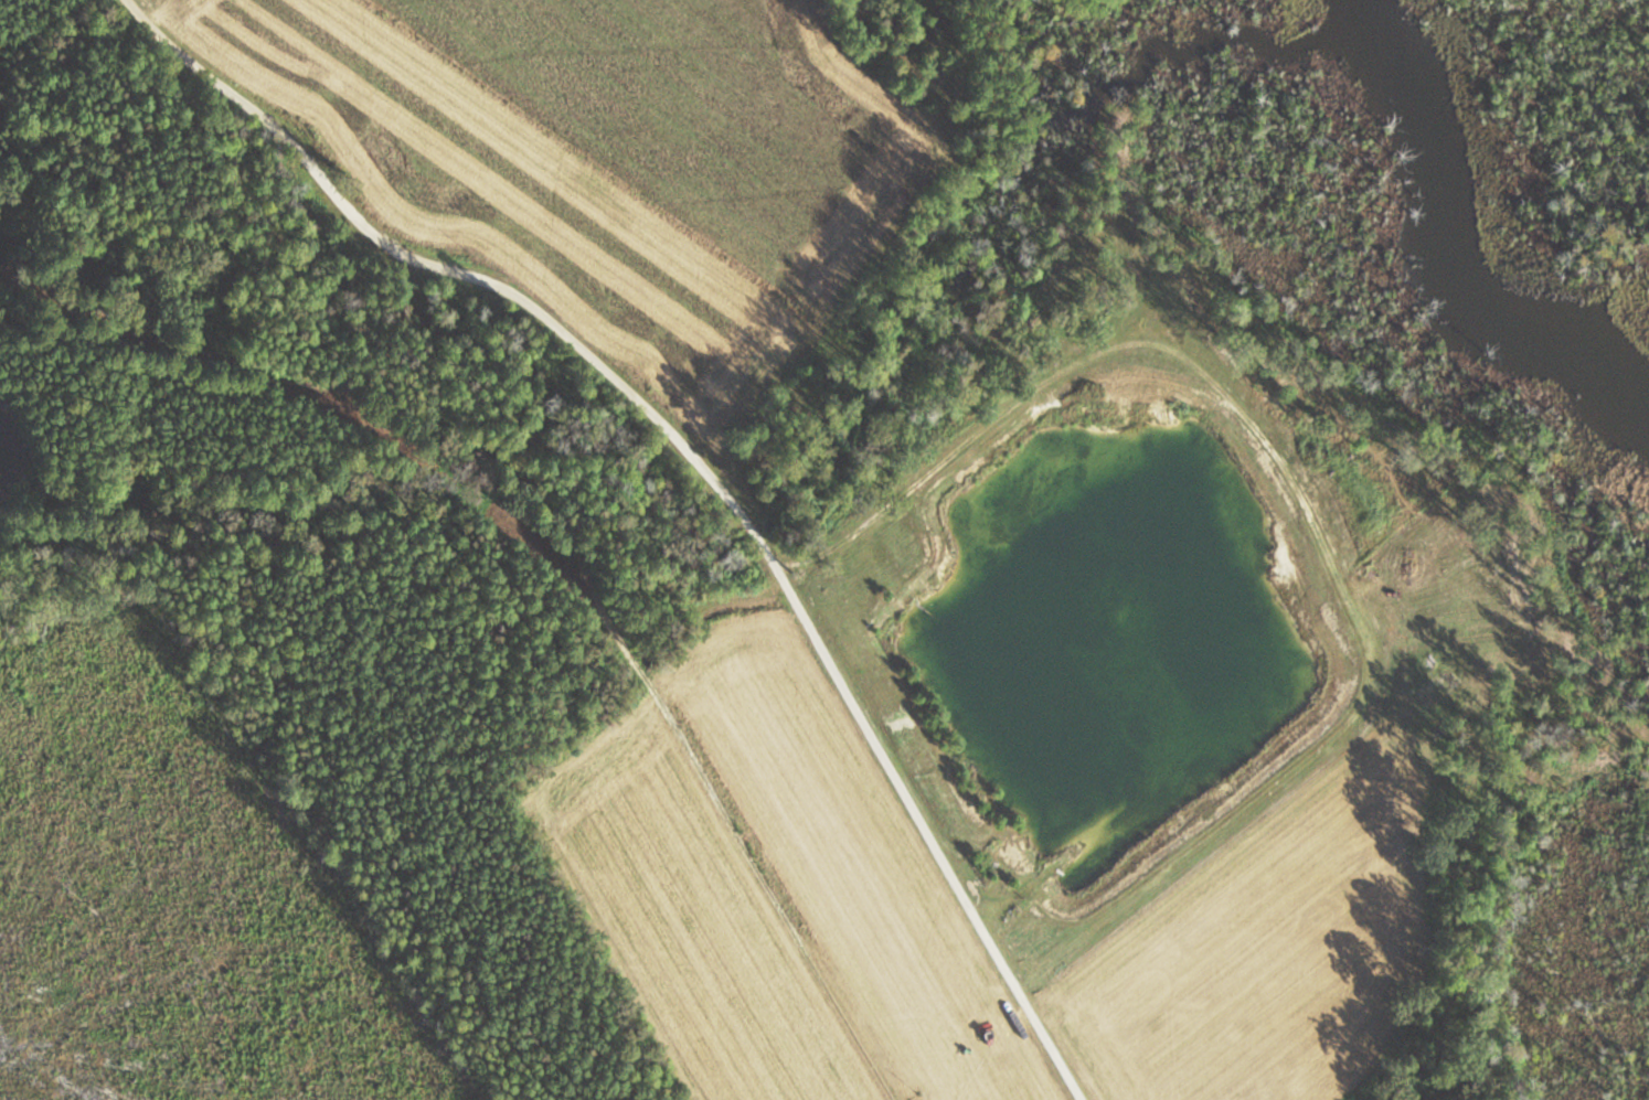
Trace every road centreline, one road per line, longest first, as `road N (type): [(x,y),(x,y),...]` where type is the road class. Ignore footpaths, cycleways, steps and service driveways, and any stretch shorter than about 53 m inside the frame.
road 1 (residential): [(1085,1099),(799,606),(745,522),(663,428),(551,320),(485,279),(386,241),(272,125),(126,0)]

